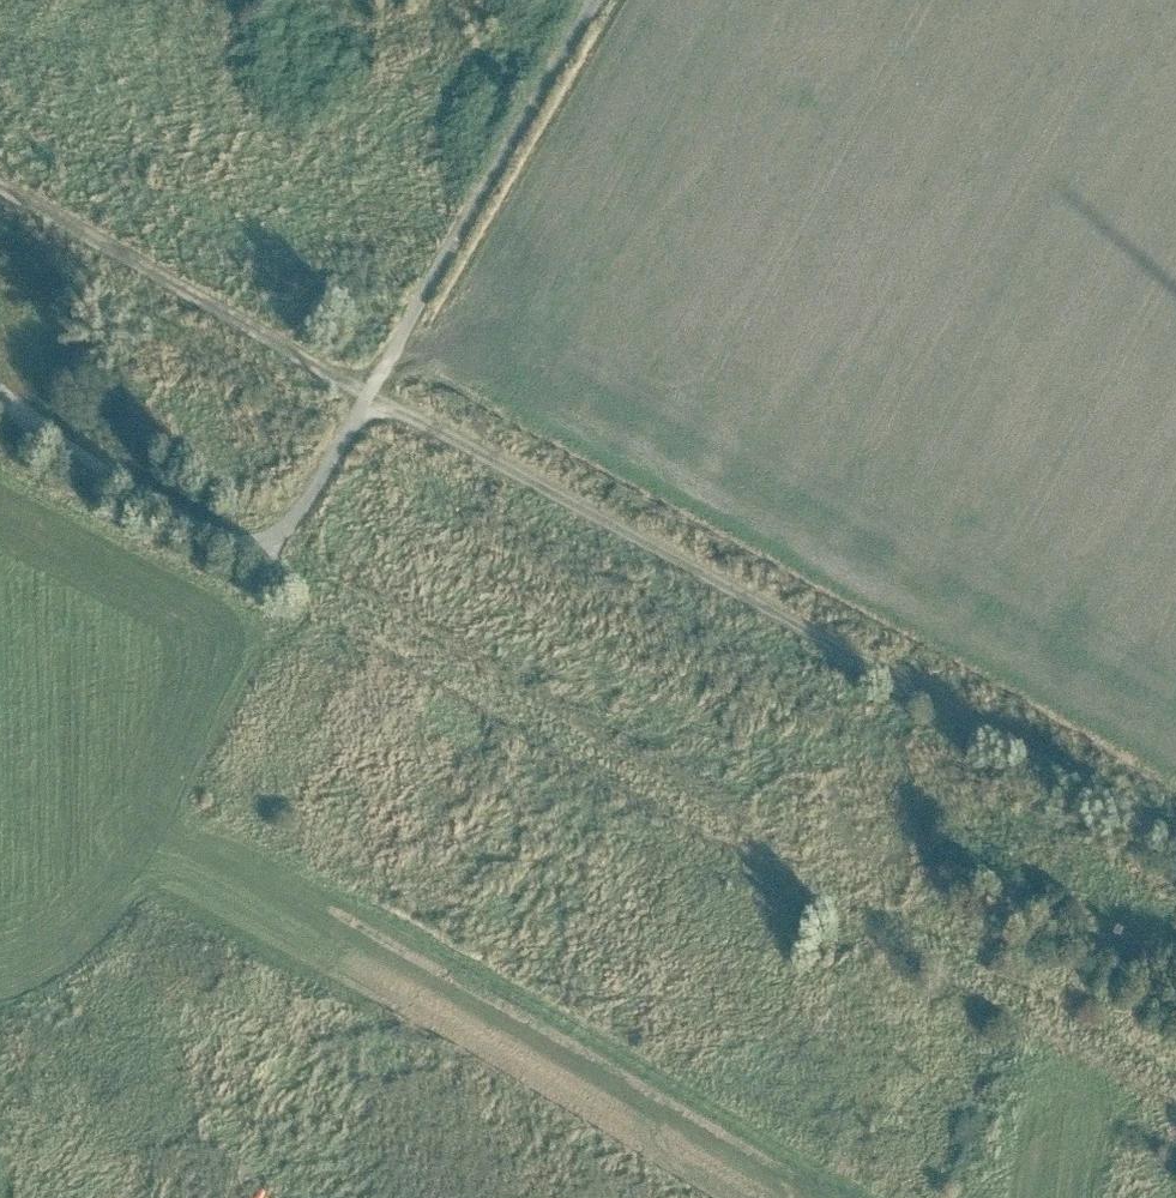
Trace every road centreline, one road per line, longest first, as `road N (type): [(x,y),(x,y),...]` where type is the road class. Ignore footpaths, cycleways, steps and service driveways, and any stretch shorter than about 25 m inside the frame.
road 1 (track): [(0,190),(374,387),(1175,837)]
road 2 (track): [(268,564),(1175,1097)]

